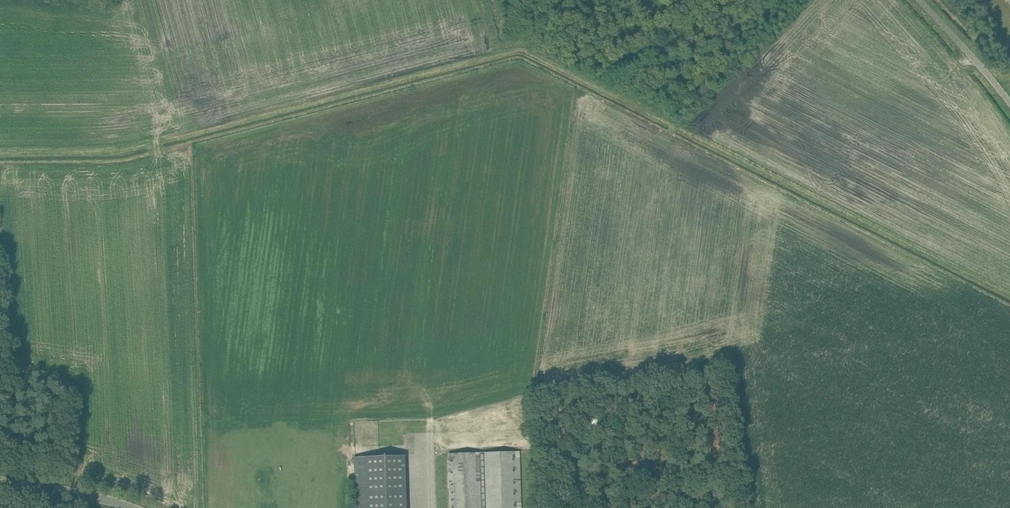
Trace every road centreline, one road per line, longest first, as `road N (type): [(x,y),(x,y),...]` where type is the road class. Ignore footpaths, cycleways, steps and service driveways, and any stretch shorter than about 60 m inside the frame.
road 1 (track): [(712,507),(703,364)]
road 2 (unclassified): [(130,507),(0,483)]

